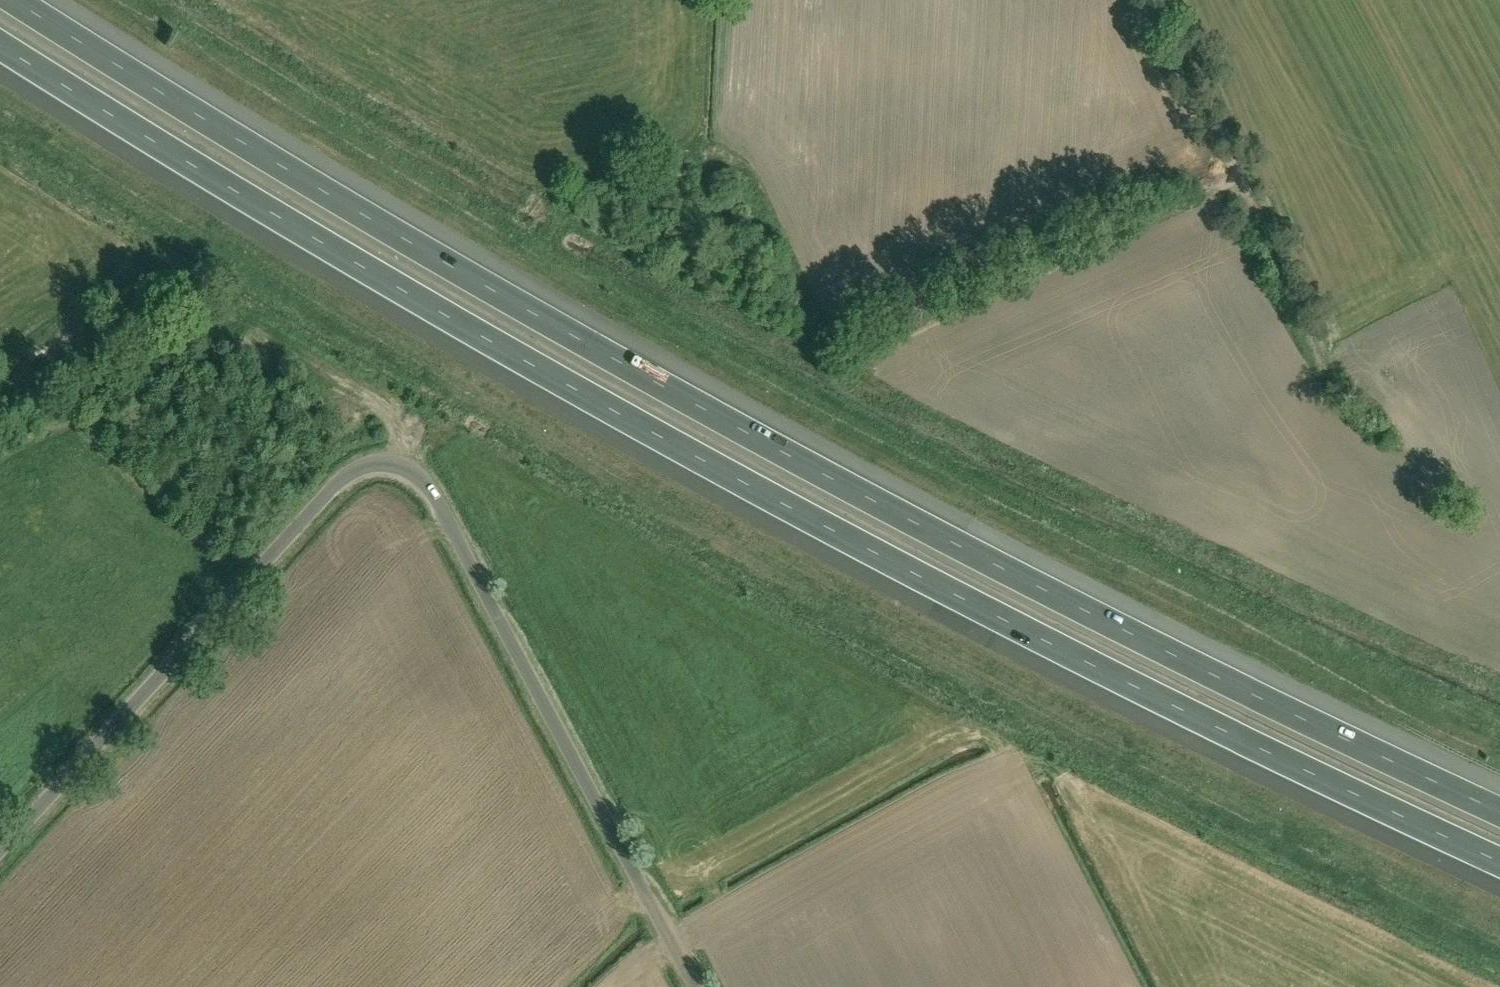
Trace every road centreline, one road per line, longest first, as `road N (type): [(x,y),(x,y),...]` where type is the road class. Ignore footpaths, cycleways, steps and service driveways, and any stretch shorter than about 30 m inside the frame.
road 1 (motorway): [(0,49),(756,492),(1269,755),(1499,862)]
road 2 (motorway): [(1499,810),(1046,591),(804,462),(356,216),(10,0)]
road 3 (unclassified): [(0,852),(341,480),(377,465),(394,468),(427,488),(691,986)]
road 4 (track): [(1322,375),(1237,179),(1187,198)]
road 5 (track): [(1237,179),(1165,0)]

